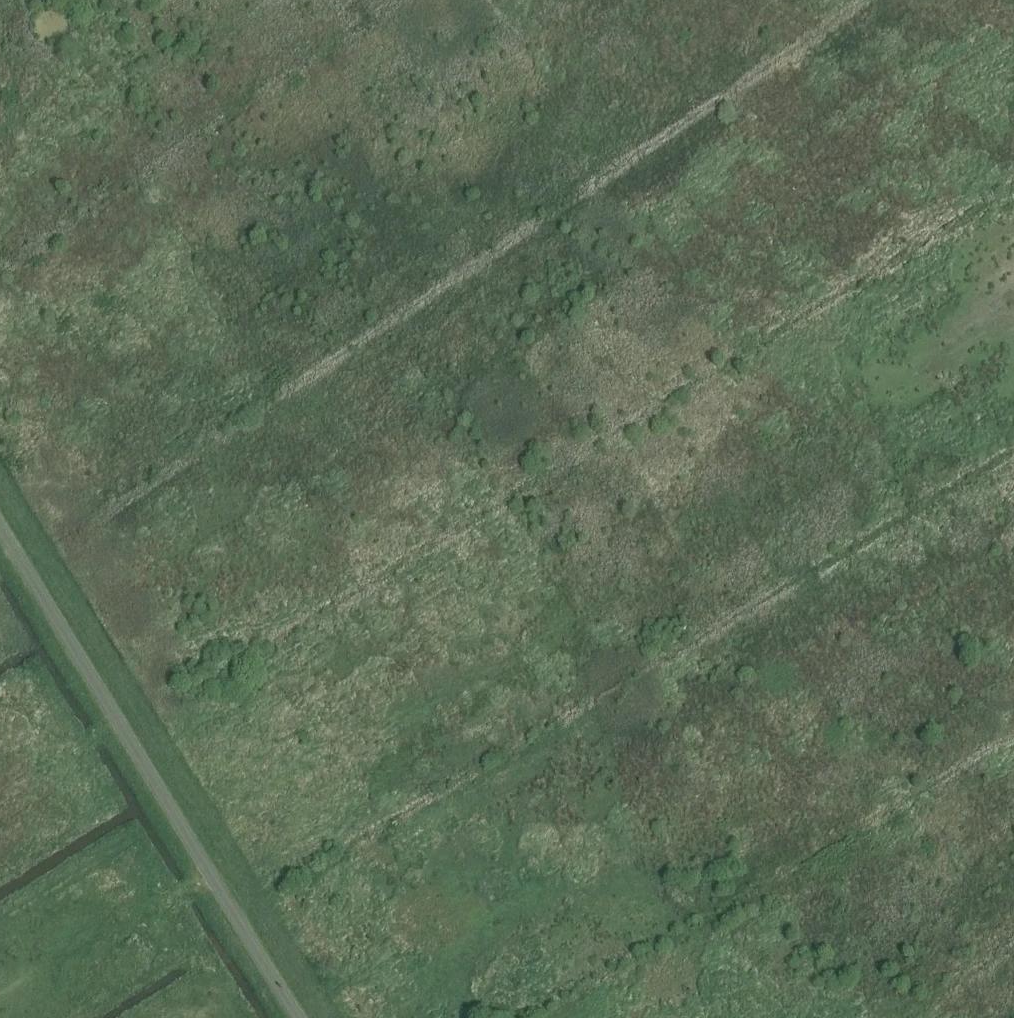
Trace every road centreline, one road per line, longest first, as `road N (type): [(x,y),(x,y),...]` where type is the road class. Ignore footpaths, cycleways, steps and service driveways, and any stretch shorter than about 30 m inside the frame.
road 1 (unclassified): [(299,1017),(0,526)]

